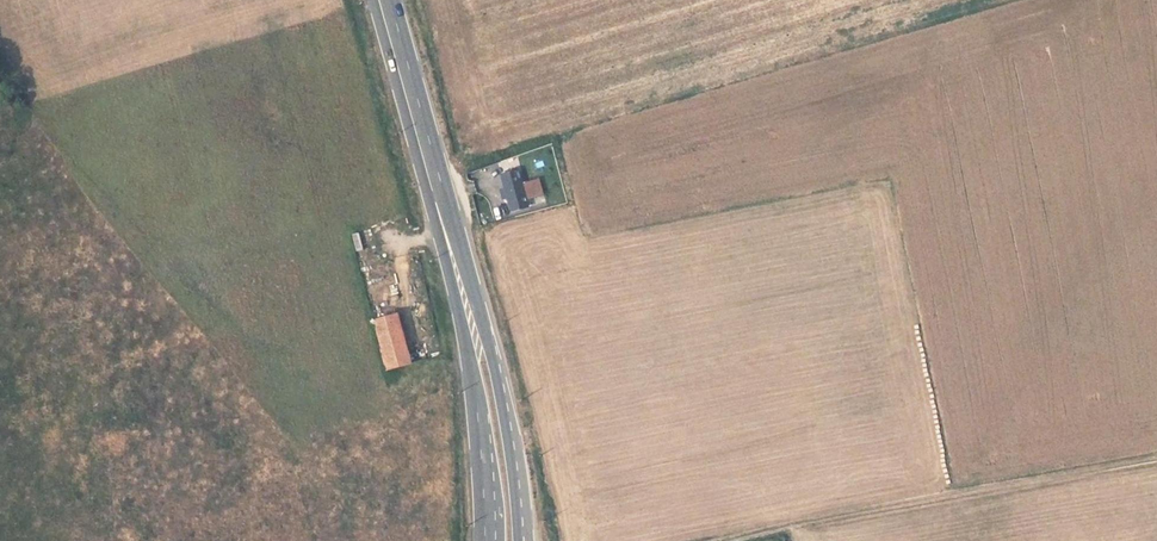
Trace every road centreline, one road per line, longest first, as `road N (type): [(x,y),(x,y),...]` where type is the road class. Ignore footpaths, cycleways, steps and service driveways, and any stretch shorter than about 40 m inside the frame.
road 1 (track): [(721,540),(1156,458)]
road 2 (primary): [(520,540),(499,387),(432,174)]
road 3 (primary): [(432,174),(477,410),(484,540)]
road 4 (primary): [(432,174),(382,0)]

